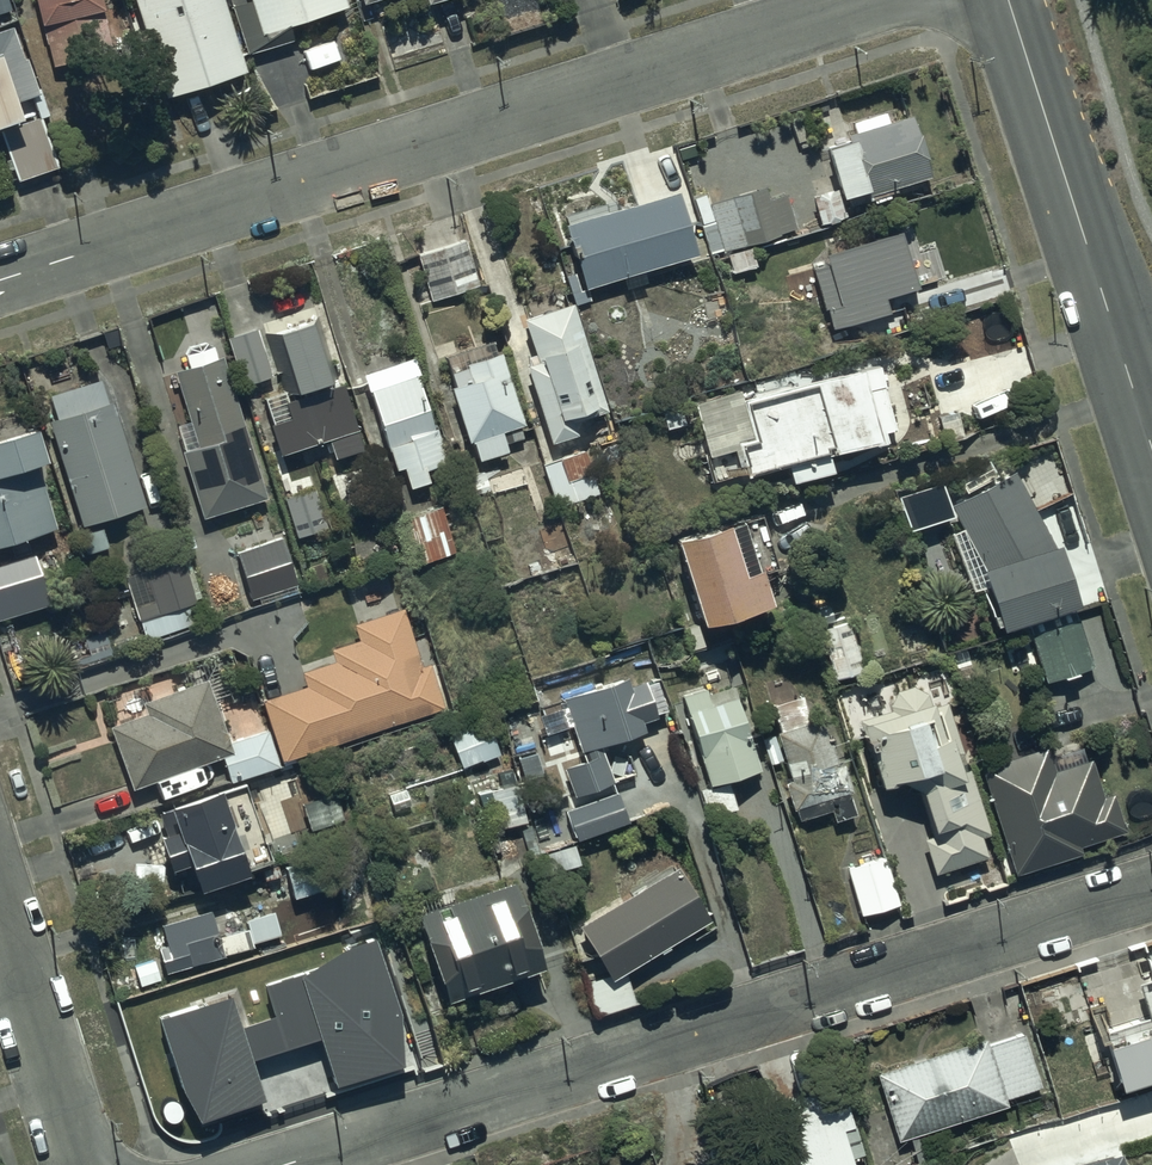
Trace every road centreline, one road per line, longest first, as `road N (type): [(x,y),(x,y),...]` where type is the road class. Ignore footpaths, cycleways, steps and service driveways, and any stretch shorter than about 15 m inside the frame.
road 1 (residential): [(870,0),(0,281)]
road 2 (residential): [(1151,888),(288,1164)]
road 3 (tertiary): [(1008,0),(1151,453)]
road 4 (residential): [(0,908),(82,1164)]

